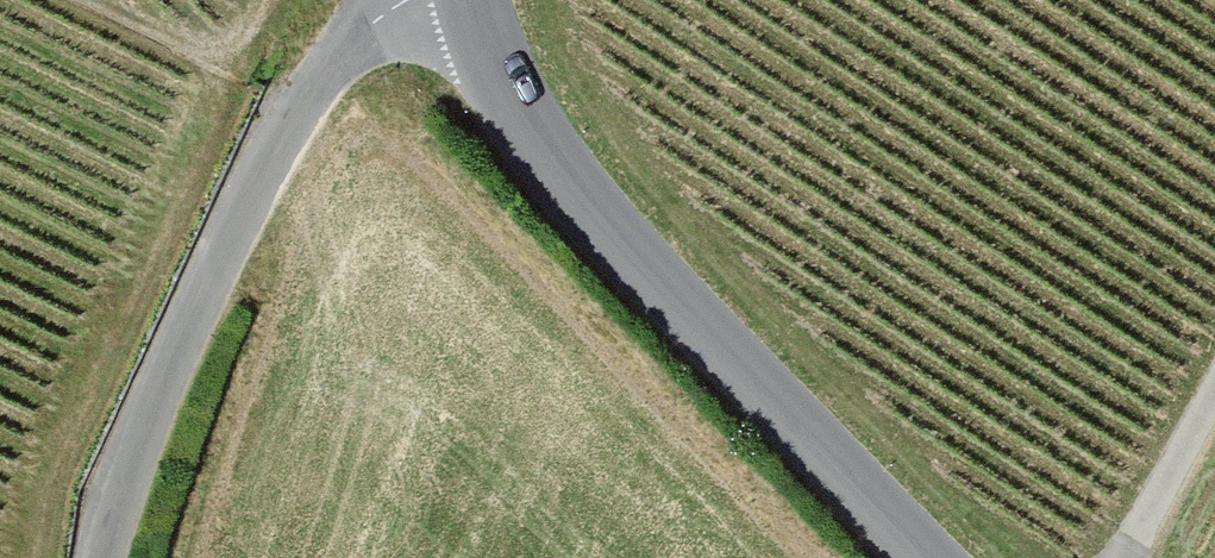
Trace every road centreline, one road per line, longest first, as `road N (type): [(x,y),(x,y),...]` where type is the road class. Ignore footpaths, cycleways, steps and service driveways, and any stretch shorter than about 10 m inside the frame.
road 1 (tertiary): [(474,0),(497,77),(637,257),(923,557)]
road 2 (track): [(91,557),(114,465),(311,72),(411,0)]
road 3 (residential): [(1214,399),(1130,557)]

